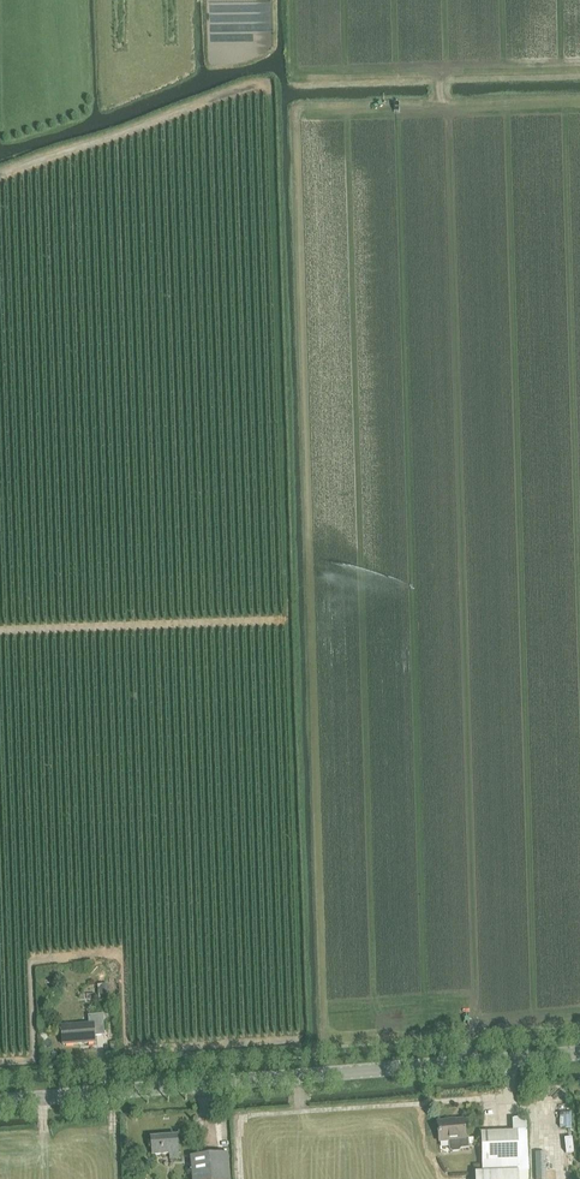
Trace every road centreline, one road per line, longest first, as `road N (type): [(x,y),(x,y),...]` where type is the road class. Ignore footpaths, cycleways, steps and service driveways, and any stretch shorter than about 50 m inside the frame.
road 1 (tertiary): [(0,1102),(579,1056)]

